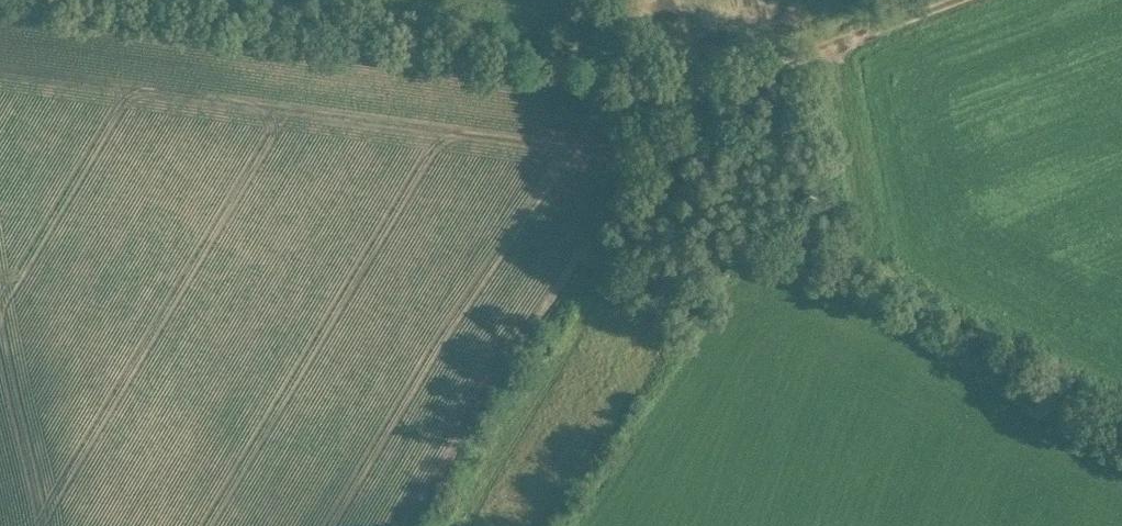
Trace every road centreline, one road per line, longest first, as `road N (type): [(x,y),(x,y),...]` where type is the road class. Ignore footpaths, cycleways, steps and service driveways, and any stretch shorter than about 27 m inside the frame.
road 1 (track): [(609,267),(674,92),(759,76),(957,0)]

